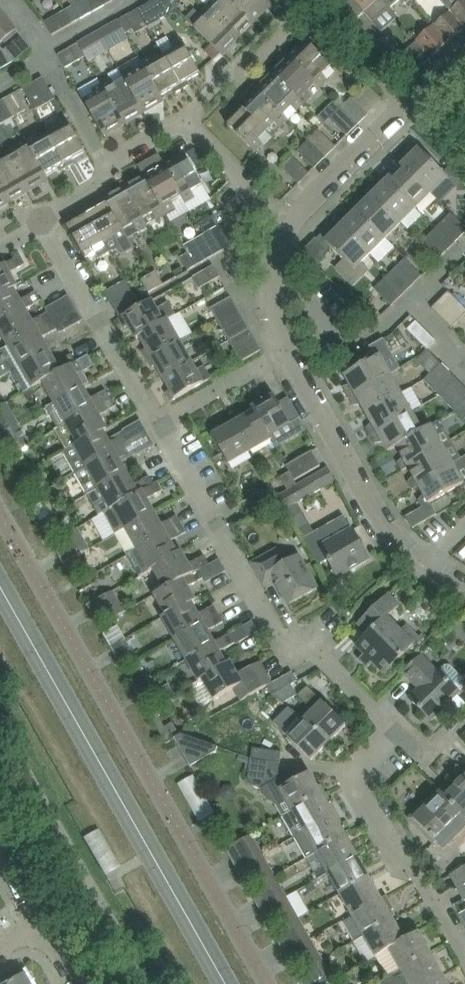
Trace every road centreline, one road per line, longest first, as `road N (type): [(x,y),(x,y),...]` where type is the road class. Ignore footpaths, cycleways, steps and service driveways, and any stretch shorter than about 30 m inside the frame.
road 1 (residential): [(464,954),(424,884),(391,848),(358,777),(380,724),(327,657),(313,648),(285,657),(274,648),(160,428)]
road 2 (residential): [(263,983),(0,517)]
road 3 (tertiary): [(230,983),(0,582)]
road 4 (residential): [(419,563),(380,519),(284,358)]
road 5 (residential): [(290,228),(464,60)]
road 6 (residential): [(160,428),(38,222)]
road 7 (residential): [(180,118),(280,32),(296,3)]
road 8 (residential): [(290,228),(180,118)]
road 9 (residential): [(160,428),(284,358)]
road 10 (residential): [(284,358),(277,314),(290,228)]
road 11 (residential): [(110,164),(46,55)]

